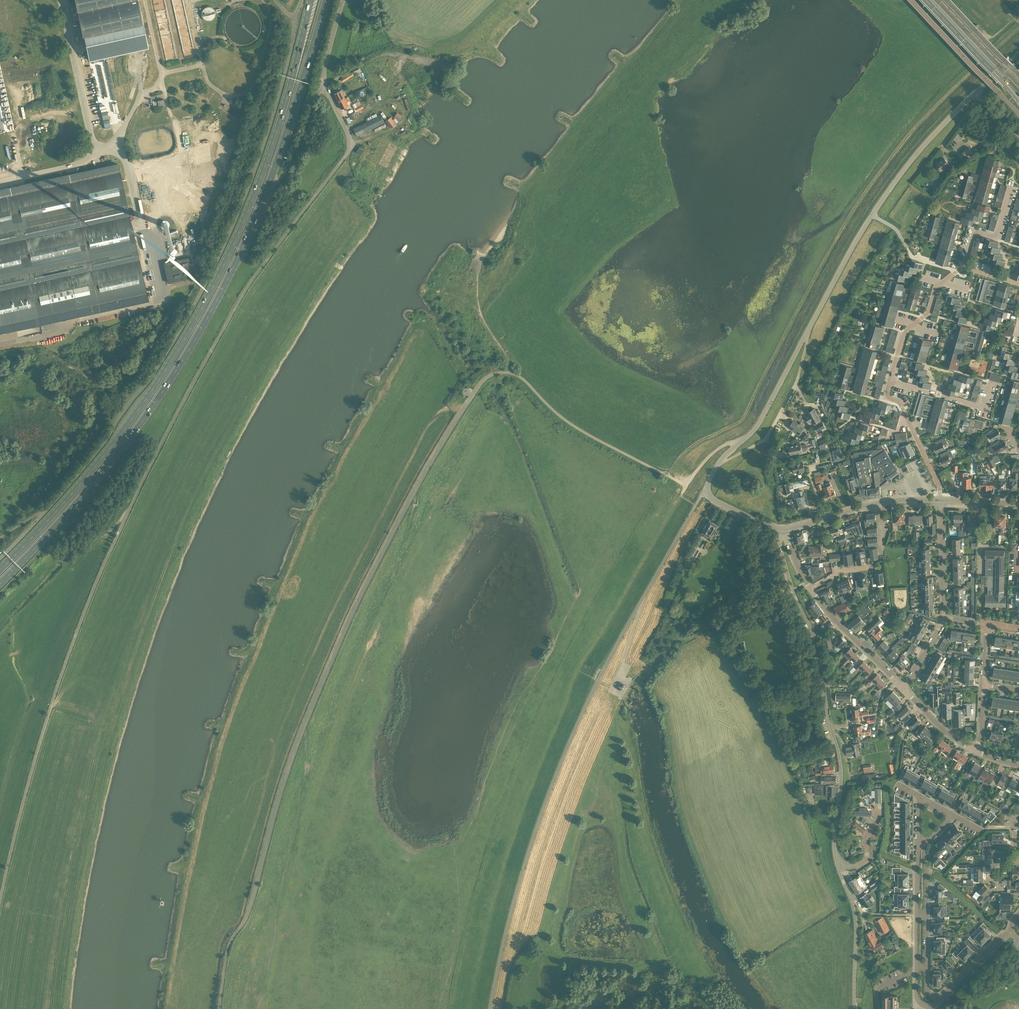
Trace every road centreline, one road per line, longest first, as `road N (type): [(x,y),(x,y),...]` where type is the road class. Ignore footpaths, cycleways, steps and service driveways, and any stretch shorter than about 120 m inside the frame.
road 1 (trunk): [(312,0),(259,181),(188,335),(115,443),(0,569)]
road 2 (trunk): [(0,581),(74,505),(165,390),(269,185)]
road 3 (tertiary): [(810,326),(907,166),(1018,52)]
road 4 (tertiary): [(837,865),(839,753),(818,648),(777,529)]
road 5 (trunk): [(269,185),(327,0)]
road 6 (track): [(793,589),(628,669)]
road 7 (unclassified): [(717,465),(767,438),(796,384),(810,326)]
road 8 (unclassified): [(0,346),(160,302),(158,291)]
road 9 (tertiary): [(717,465),(757,426),(810,326)]
road 10 (tertiary): [(784,530),(881,502),(941,499)]
road 11 (unclassified): [(200,64),(205,82),(226,94),(249,90),(270,25),(263,0)]
road 12 (unclassified): [(158,291),(125,159),(110,145)]
road 13 (unclassified): [(102,146),(89,130),(60,0)]
road 14 (residential): [(905,688),(811,590)]
road 15 (residential): [(941,499),(920,440),(901,406),(886,396),(890,382)]
road 16 (residential): [(890,382),(905,331),(959,271)]
road 17 (primary): [(1018,99),(928,0)]

